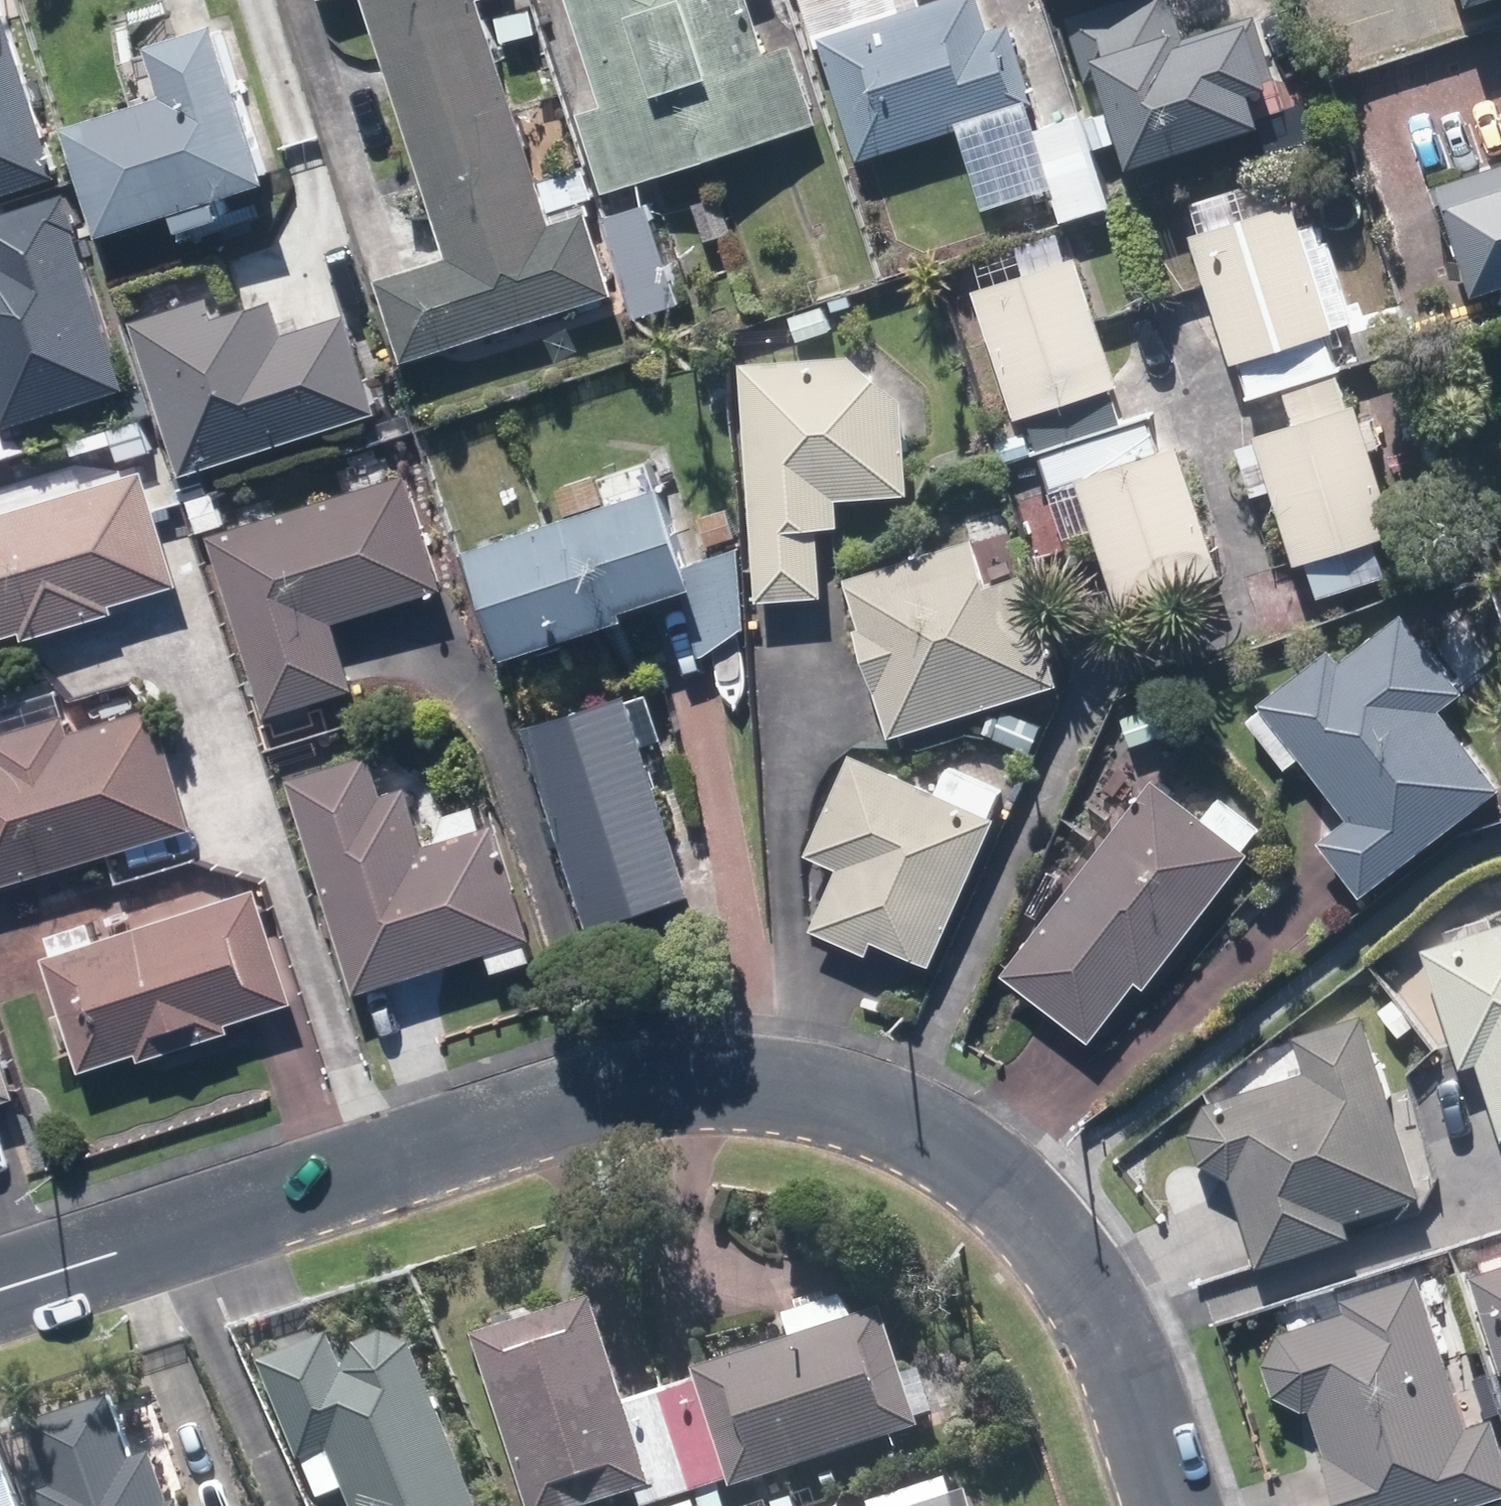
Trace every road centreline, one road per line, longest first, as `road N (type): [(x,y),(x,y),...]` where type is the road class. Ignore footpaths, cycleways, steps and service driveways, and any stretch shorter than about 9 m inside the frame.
road 1 (residential): [(1166,1505),(1099,1296),(1028,1208),(990,1171),(941,1144),(844,1099),(773,1081),(623,1085),(0,1297)]

